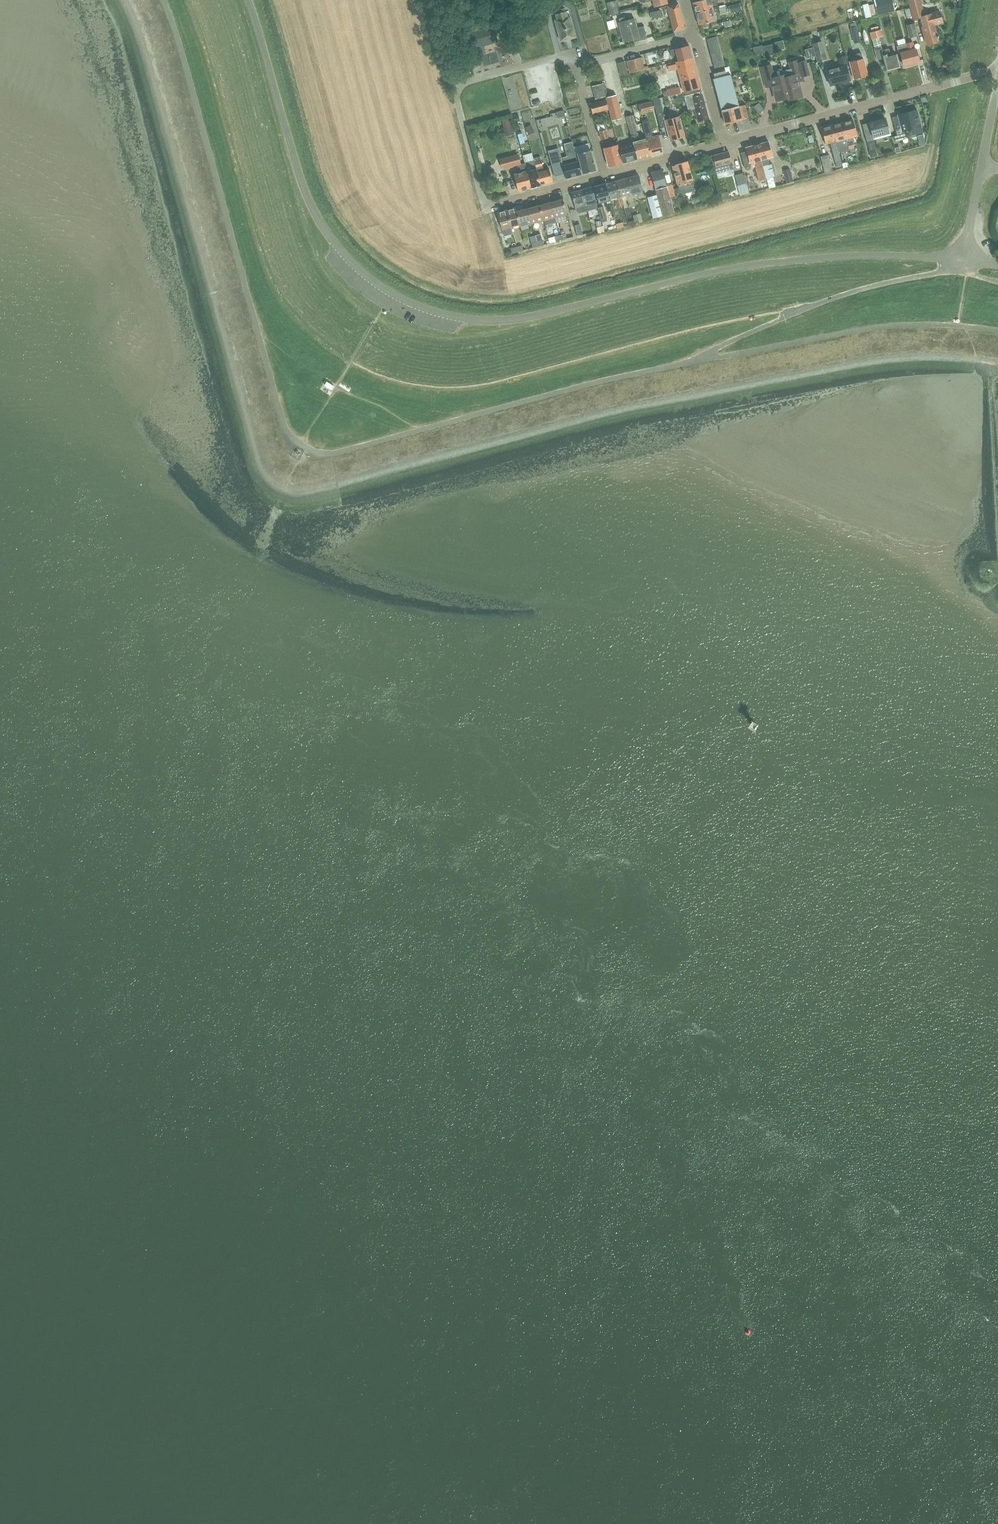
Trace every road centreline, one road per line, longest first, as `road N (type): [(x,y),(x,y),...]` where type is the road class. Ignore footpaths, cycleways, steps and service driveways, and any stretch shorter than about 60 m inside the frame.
road 1 (unclassified): [(967,262),(824,257),(688,278),(519,319),(467,321),(426,312),(365,276),(314,213),(248,0)]
road 2 (residential): [(574,65),(553,59),(468,81),(457,100),(488,203),(603,175)]
road 3 (residential): [(723,144),(997,71)]
road 4 (residential): [(603,175),(723,144)]
road 5 (residential): [(574,65),(694,34)]

